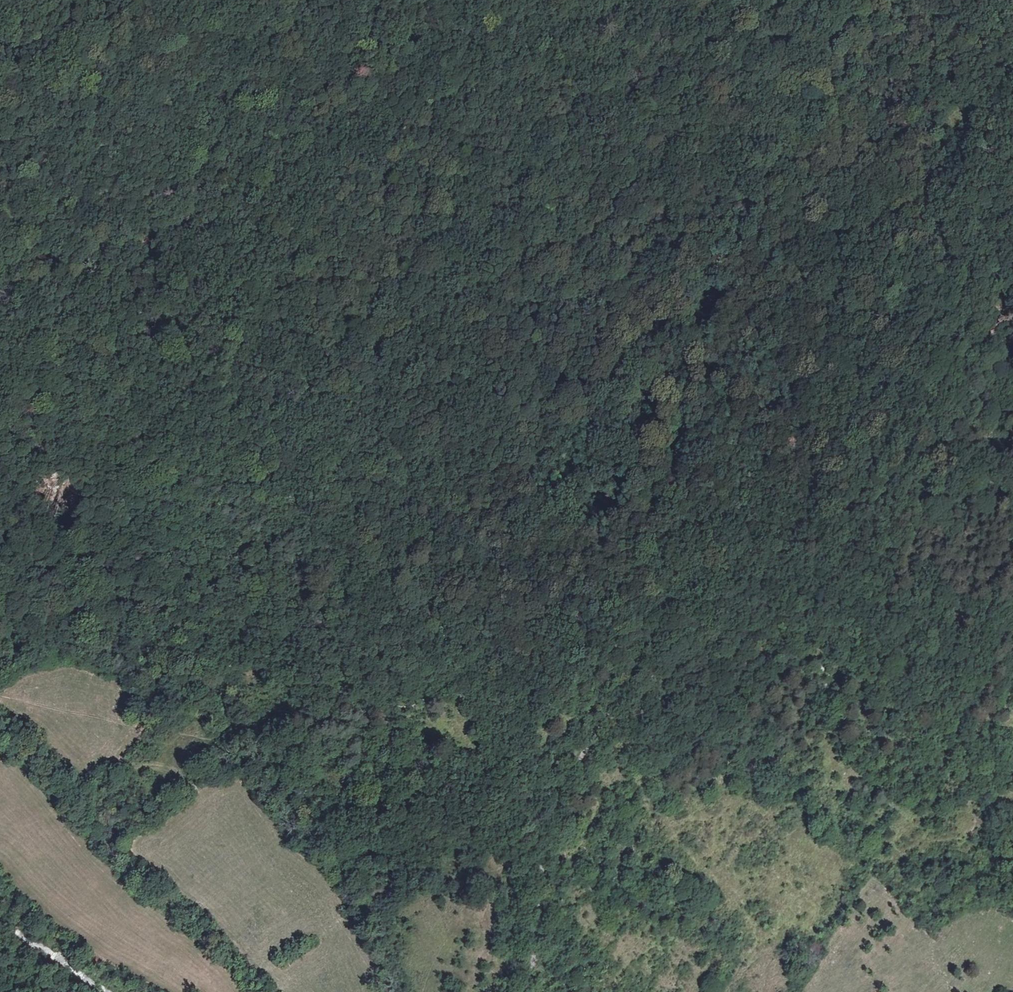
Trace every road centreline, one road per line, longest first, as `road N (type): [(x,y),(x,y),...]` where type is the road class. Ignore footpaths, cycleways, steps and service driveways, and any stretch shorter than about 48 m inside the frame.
road 1 (track): [(519,991),(558,797),(669,610),(671,567),(638,463)]
road 2 (track): [(638,463),(700,234),(869,0)]

